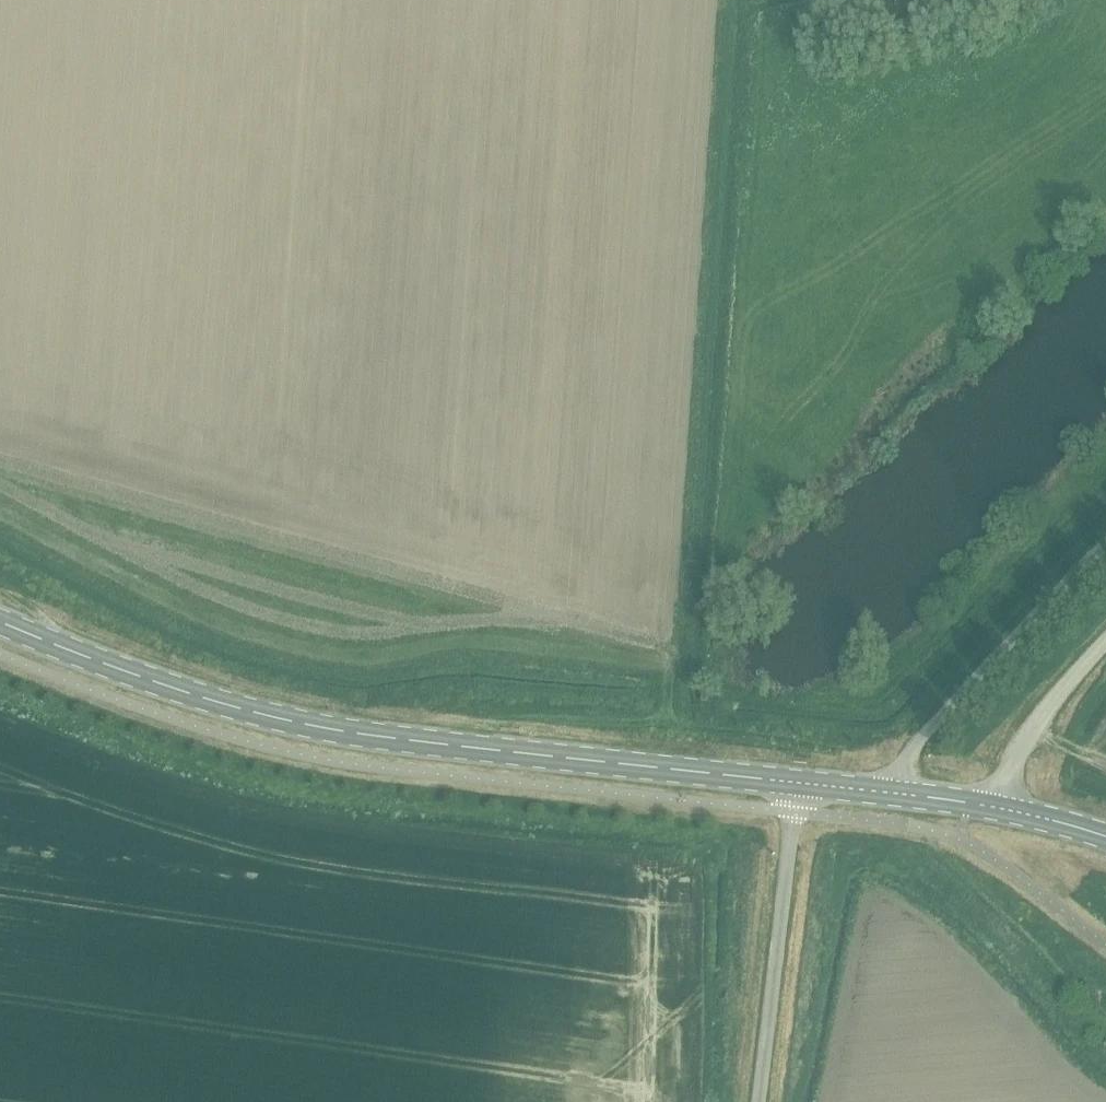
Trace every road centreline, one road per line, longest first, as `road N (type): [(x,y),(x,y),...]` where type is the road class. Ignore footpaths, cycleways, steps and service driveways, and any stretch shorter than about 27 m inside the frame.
road 1 (secondary): [(795,782),(340,738),(73,655),(0,622)]
road 2 (unclassified): [(891,794),(903,756),(1105,554)]
road 3 (unclassified): [(756,1101),(795,782)]
road 4 (unclassified): [(991,806),(1027,736),(1105,645)]
road 5 (secondary): [(1105,841),(991,806)]

